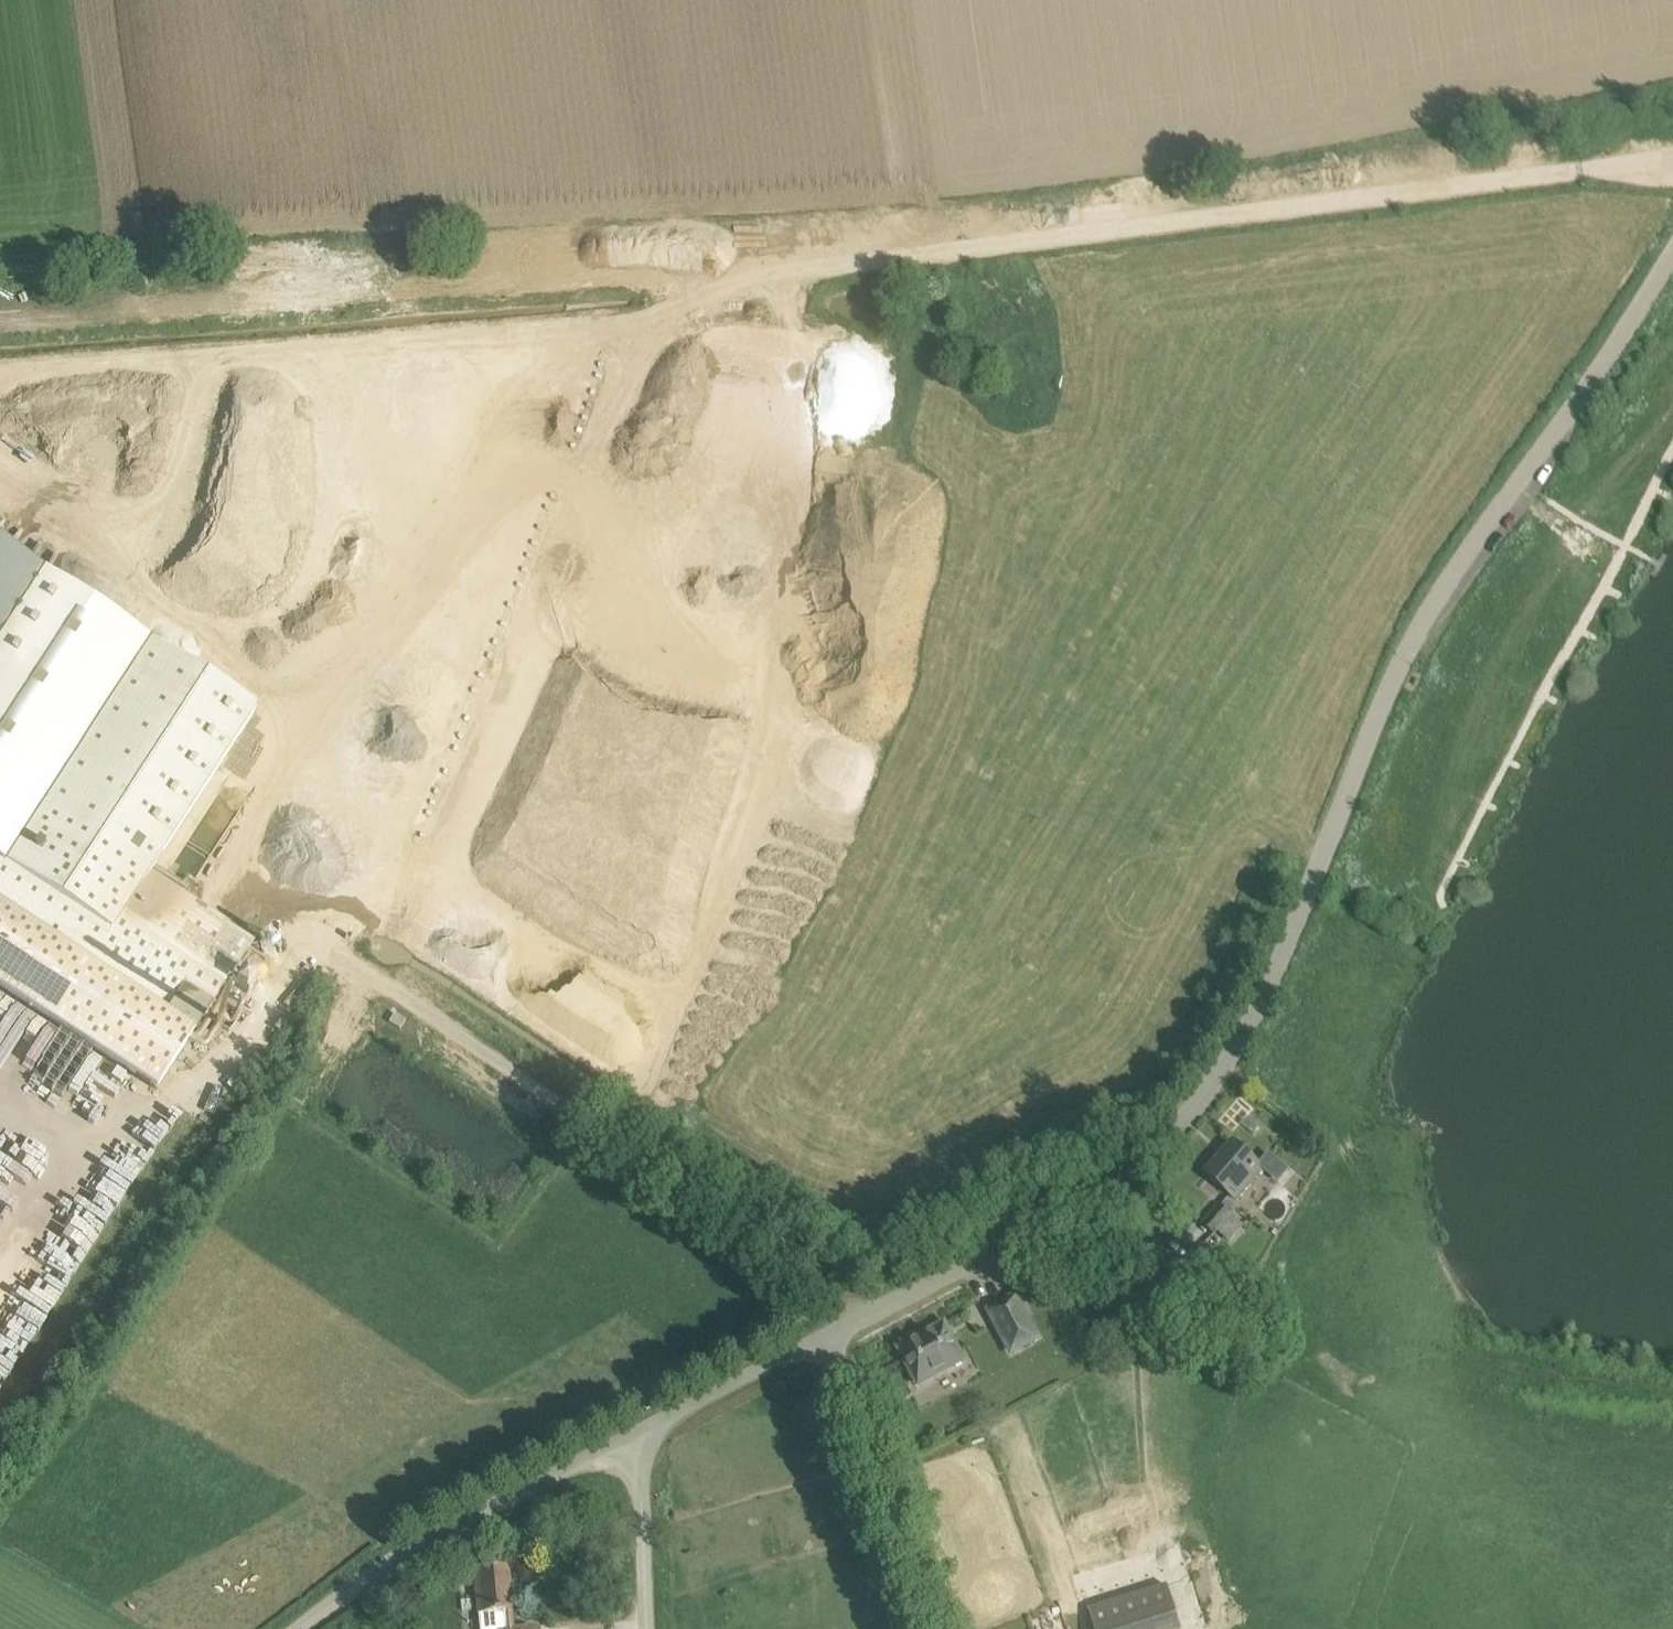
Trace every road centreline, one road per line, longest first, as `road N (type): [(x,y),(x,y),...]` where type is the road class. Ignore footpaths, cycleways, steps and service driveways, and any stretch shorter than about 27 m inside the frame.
road 1 (unclassified): [(634,1446),(884,1318),(1151,1155),(1204,1109),(1248,1033),(1396,673),(1437,600),(1672,254)]
road 2 (unclassified): [(299,1628),(455,1532),(634,1446)]
road 3 (unclassified): [(651,1628),(634,1446)]

